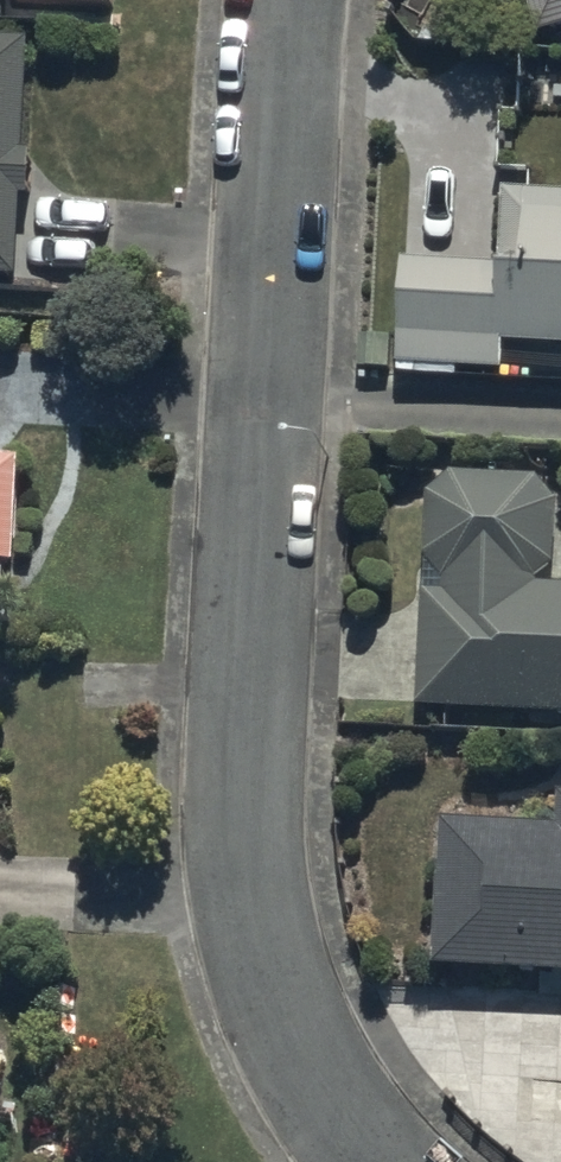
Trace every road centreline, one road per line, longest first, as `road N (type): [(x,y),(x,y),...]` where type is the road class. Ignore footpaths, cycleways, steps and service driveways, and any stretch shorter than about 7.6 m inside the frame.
road 1 (residential): [(287,0),(243,816),(252,924),(292,1029),(382,1161)]

